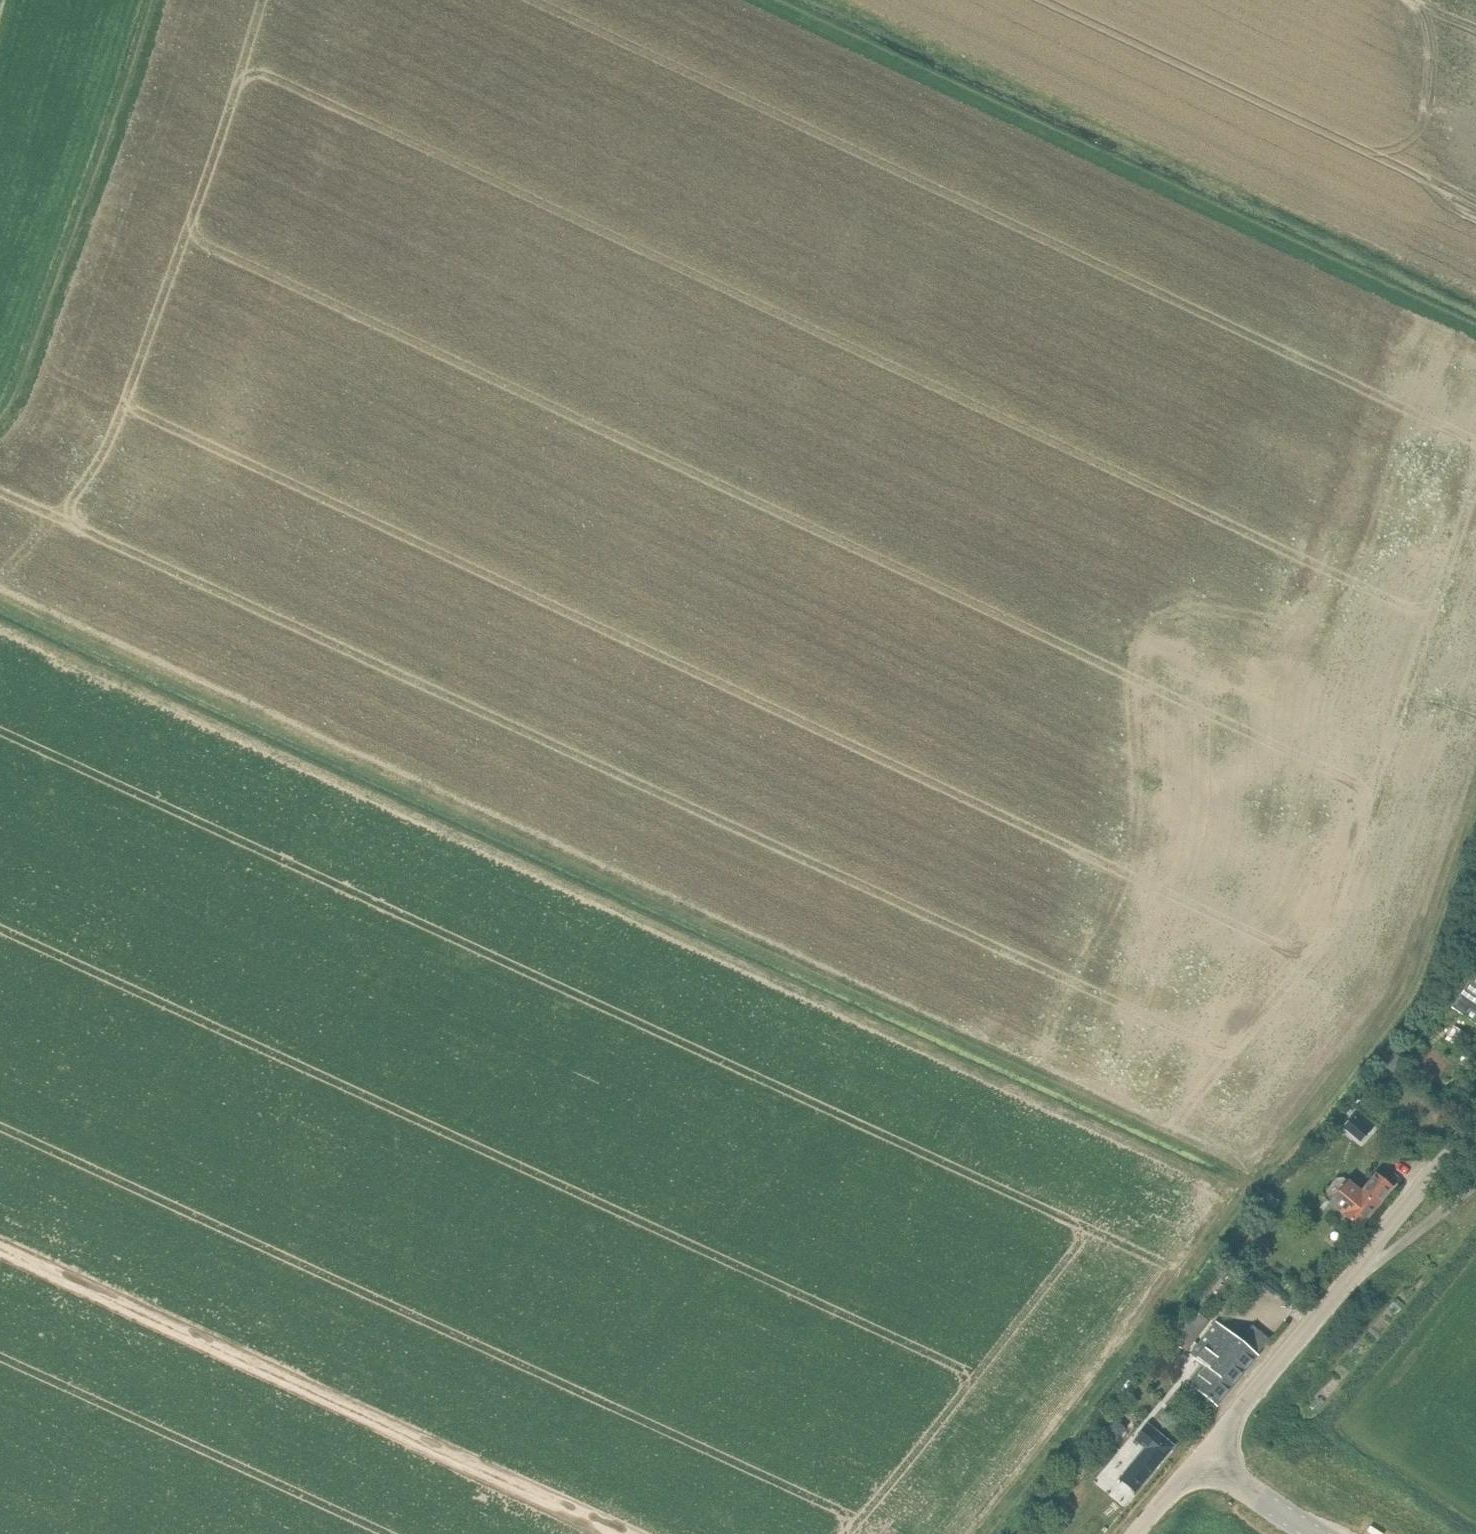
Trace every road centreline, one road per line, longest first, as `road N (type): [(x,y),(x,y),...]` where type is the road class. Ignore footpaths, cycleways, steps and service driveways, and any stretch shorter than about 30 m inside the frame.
road 1 (unclassified): [(1199,1458),(1345,1278)]
road 2 (unclassified): [(1345,1278),(1475,1117)]
road 3 (unclassified): [(1345,1278),(1395,1249),(1475,1178)]
road 4 (unclassified): [(1311,1533),(1199,1458)]

